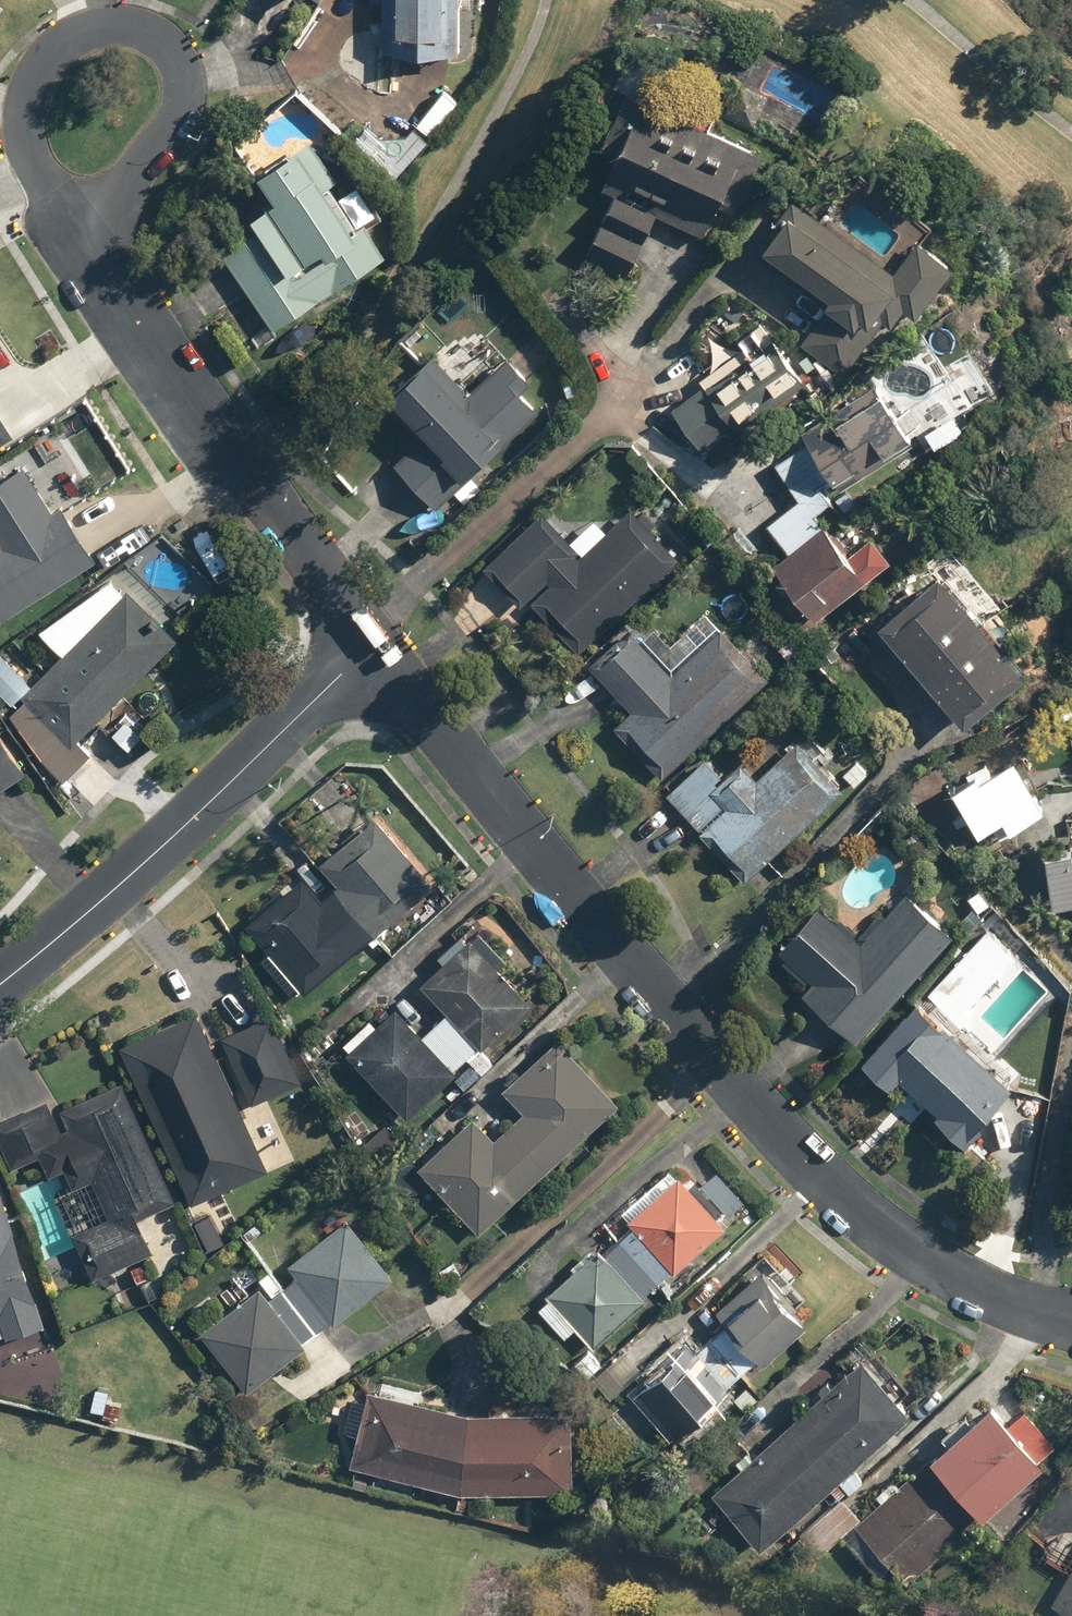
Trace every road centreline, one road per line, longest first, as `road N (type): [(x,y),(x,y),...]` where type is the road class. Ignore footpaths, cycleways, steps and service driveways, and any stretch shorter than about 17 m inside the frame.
road 1 (residential): [(1071,1310),(972,1286),(825,1185),(781,1143),(369,652)]
road 2 (residential): [(69,234),(134,176),(181,113),(183,75),(159,38),(108,23),(76,30),(32,71),(21,140),(46,199)]
road 3 (residential): [(69,234),(203,435),(256,484),(369,652)]
road 4 (residential): [(0,982),(369,652)]

